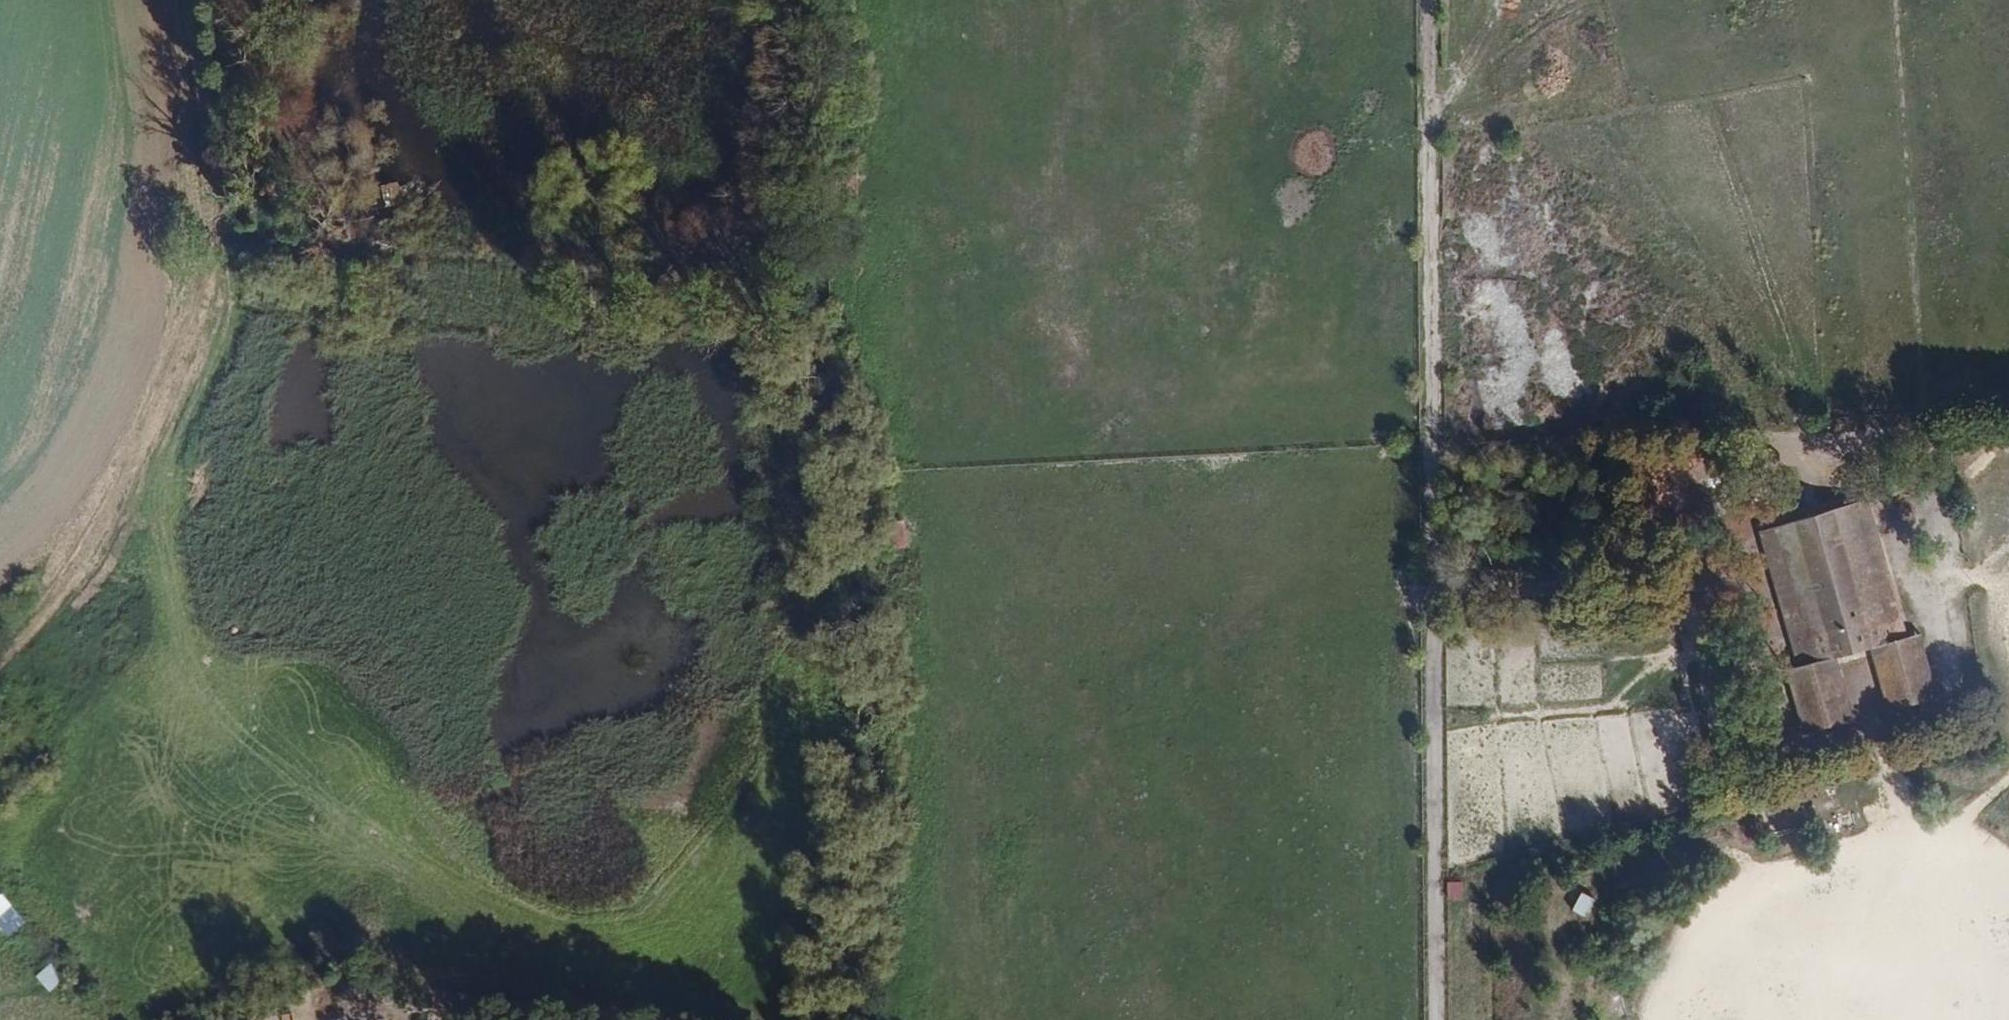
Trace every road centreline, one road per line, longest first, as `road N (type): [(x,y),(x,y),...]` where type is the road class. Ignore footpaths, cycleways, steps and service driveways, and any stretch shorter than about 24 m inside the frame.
road 1 (track): [(1429,0),(1438,1019)]

